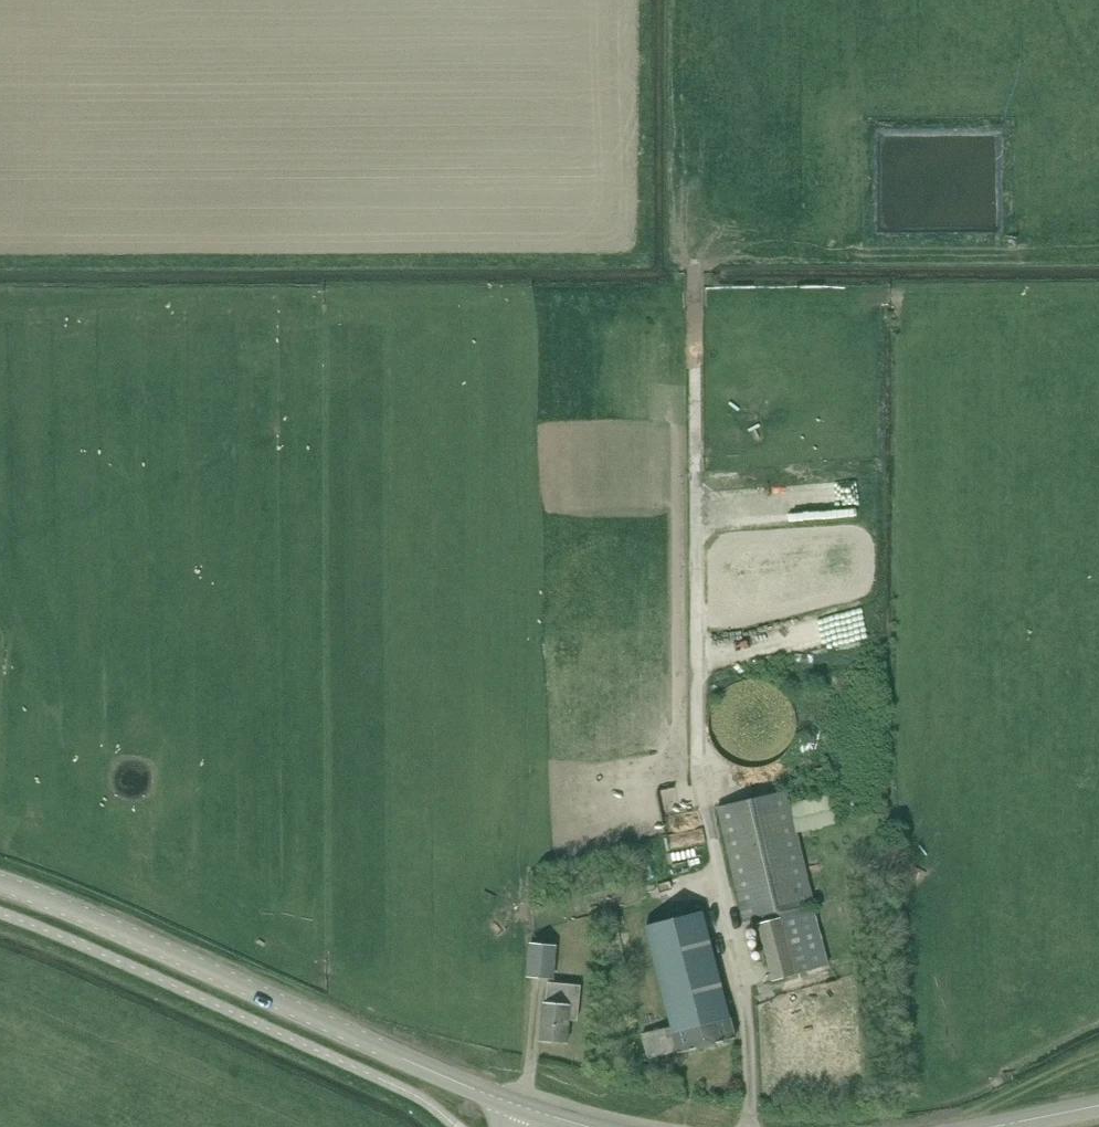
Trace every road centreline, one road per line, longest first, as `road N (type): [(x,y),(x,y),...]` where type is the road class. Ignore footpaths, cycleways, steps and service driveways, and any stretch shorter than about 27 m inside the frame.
road 1 (tertiary): [(0,890),(514,1108)]

